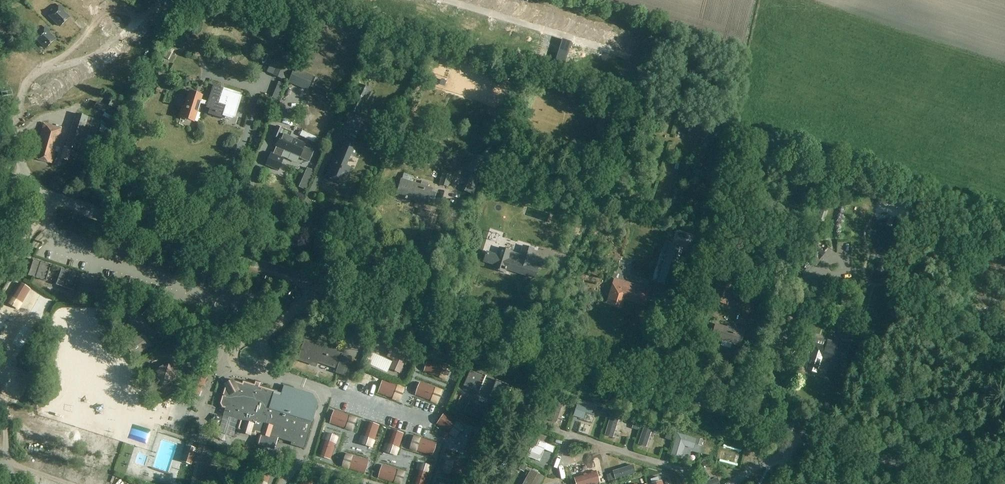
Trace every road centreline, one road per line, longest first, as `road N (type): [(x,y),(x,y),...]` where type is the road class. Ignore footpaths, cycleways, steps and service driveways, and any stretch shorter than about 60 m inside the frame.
road 1 (tertiary): [(801,431),(27,188)]
road 2 (track): [(8,137),(30,78),(102,17),(142,15),(159,0)]
road 3 (tertiary): [(971,483),(801,431)]
road 4 (track): [(446,0),(611,51)]

